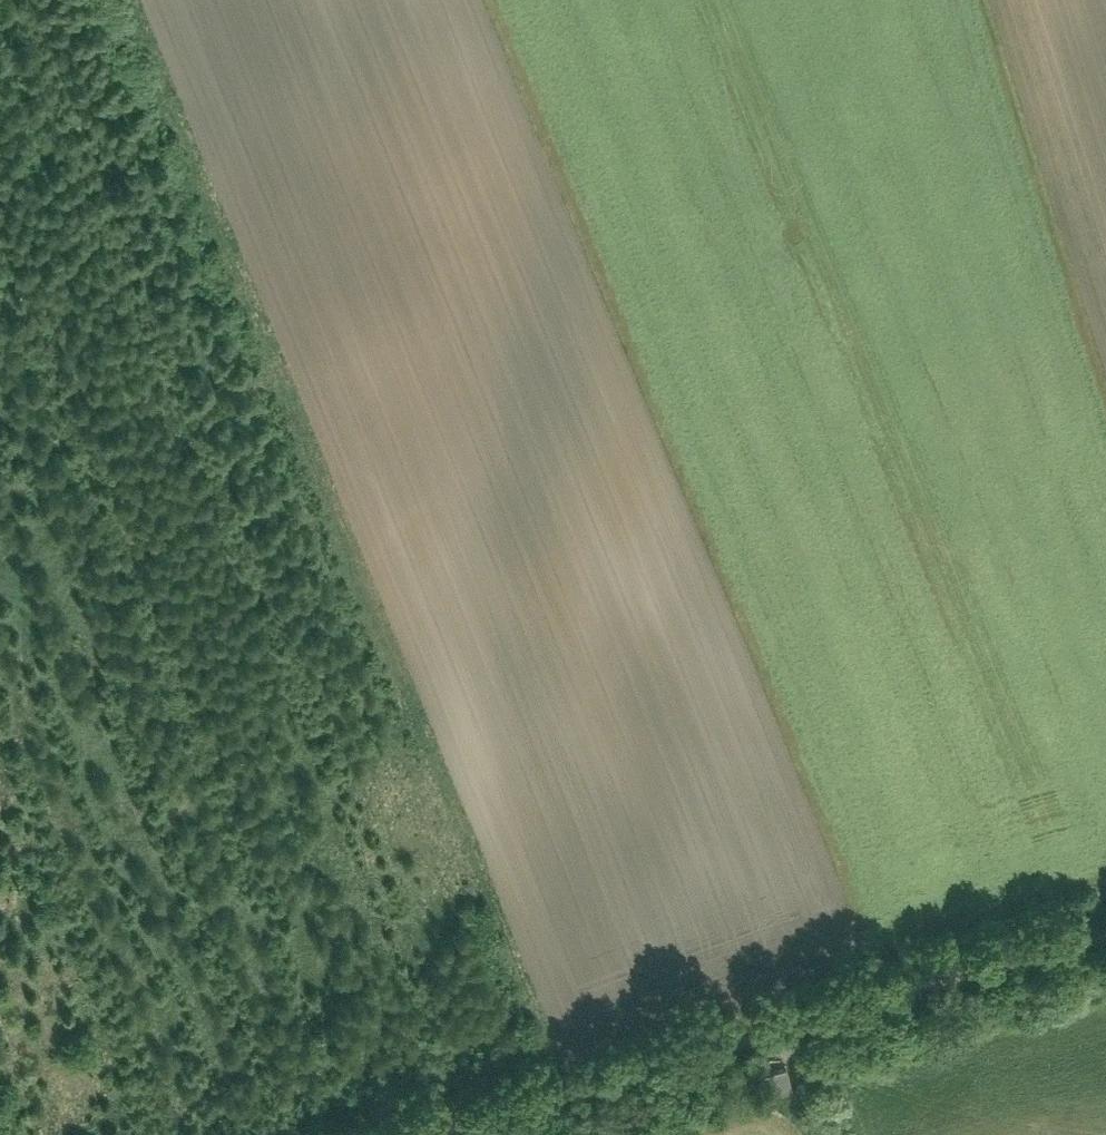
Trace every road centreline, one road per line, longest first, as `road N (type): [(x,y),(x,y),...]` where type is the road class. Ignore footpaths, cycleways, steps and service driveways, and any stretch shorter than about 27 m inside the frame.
road 1 (unclassified): [(394,1134),(1105,922)]

